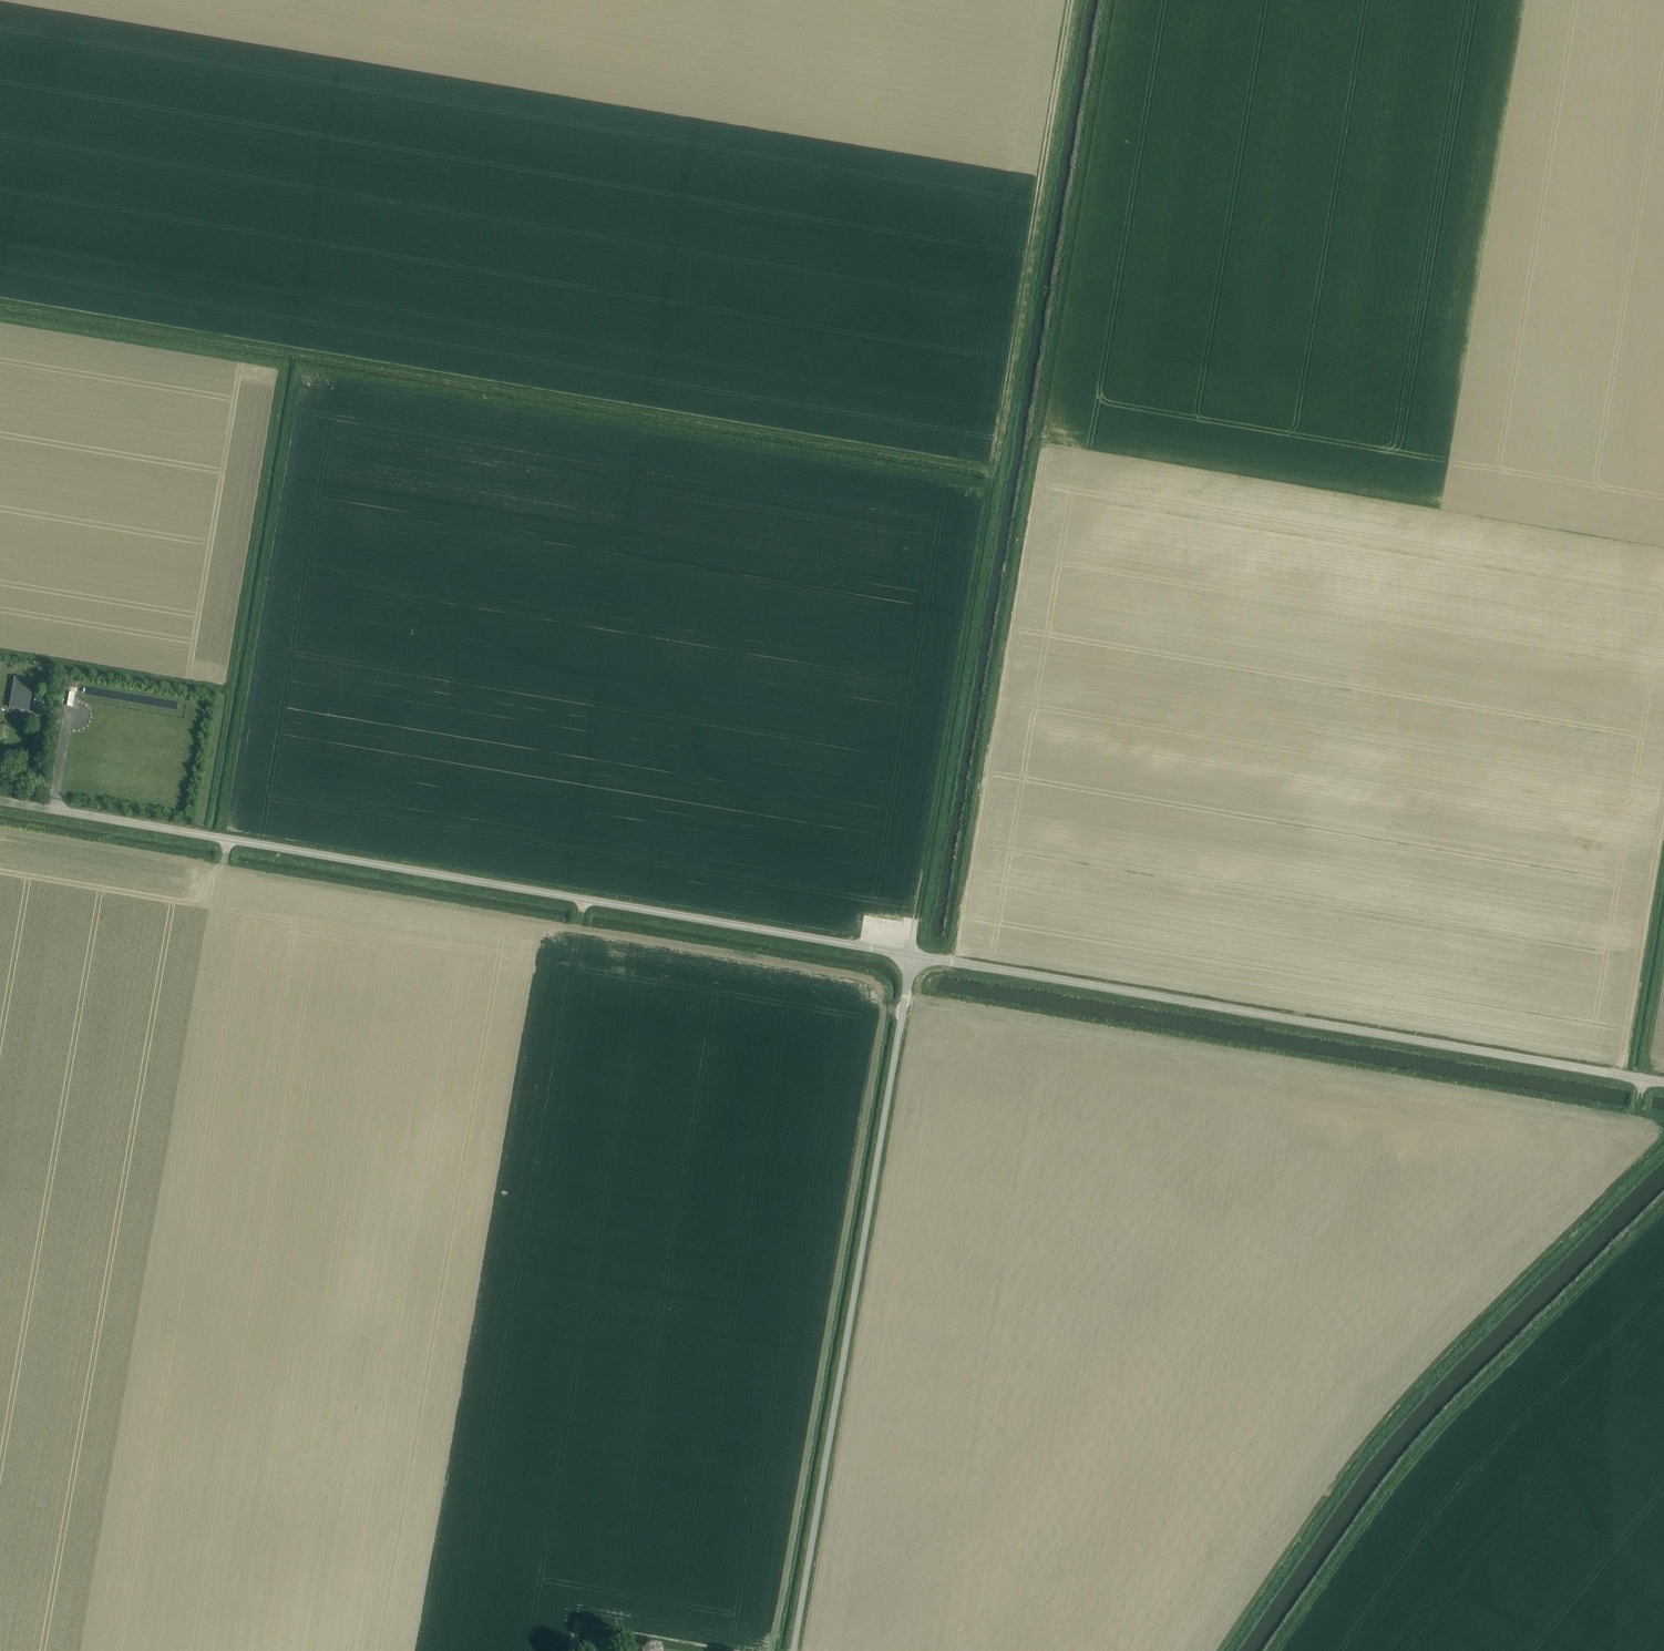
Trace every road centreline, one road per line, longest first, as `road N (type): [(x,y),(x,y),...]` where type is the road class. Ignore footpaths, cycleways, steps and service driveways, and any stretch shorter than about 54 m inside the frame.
road 1 (track): [(911,954),(1073,0)]
road 2 (unclassified): [(911,954),(0,801)]
road 3 (unclassified): [(1663,1082),(911,954)]
road 4 (unclassified): [(795,1650),(911,954)]

